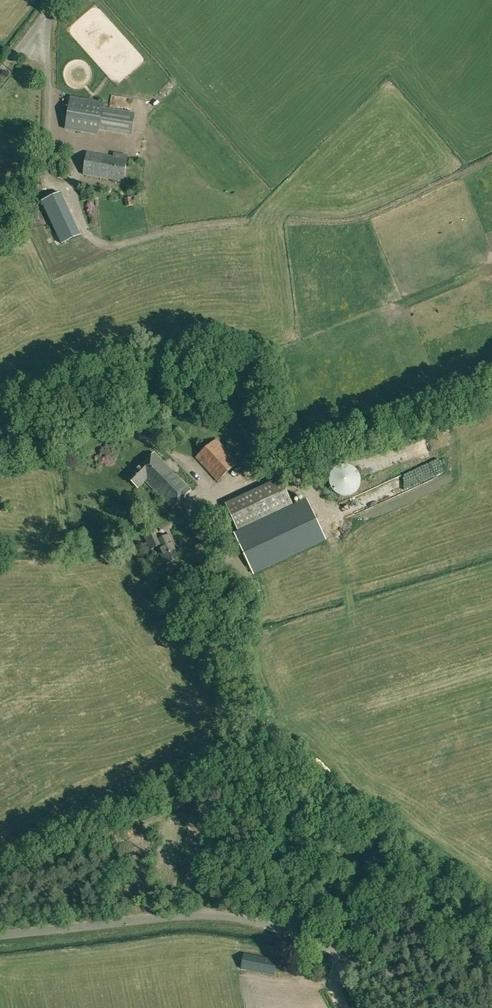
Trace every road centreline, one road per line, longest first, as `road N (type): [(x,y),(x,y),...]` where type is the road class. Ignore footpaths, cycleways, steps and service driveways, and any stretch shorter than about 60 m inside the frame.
road 1 (unclassified): [(0,939),(211,917),(303,937),(344,955)]
road 2 (unclassified): [(472,1007),(344,955)]

